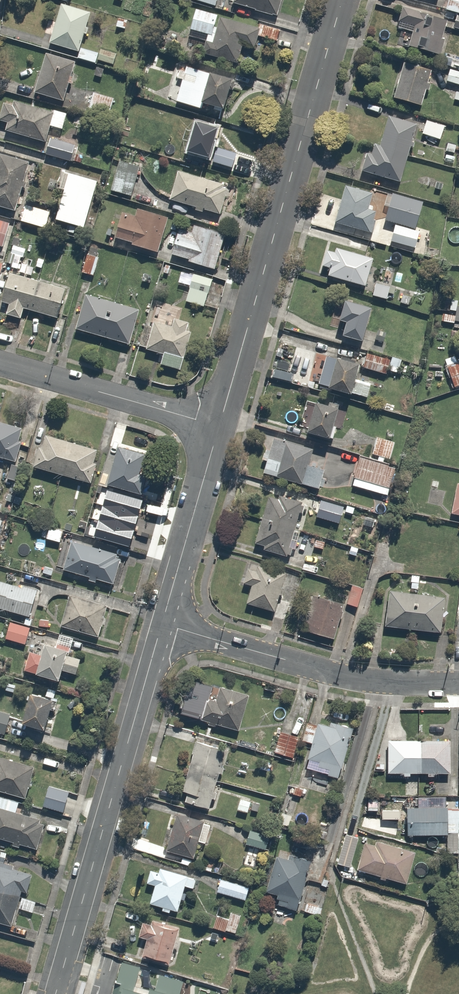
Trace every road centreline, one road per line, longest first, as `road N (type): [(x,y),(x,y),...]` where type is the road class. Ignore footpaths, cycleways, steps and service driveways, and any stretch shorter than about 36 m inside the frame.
road 1 (residential): [(220,427),(342,0)]
road 2 (residential): [(56,993),(162,624)]
road 3 (residential): [(458,685),(334,674),(162,624)]
road 4 (residential): [(0,363),(220,427)]
road 5 (residential): [(162,624),(220,427)]

